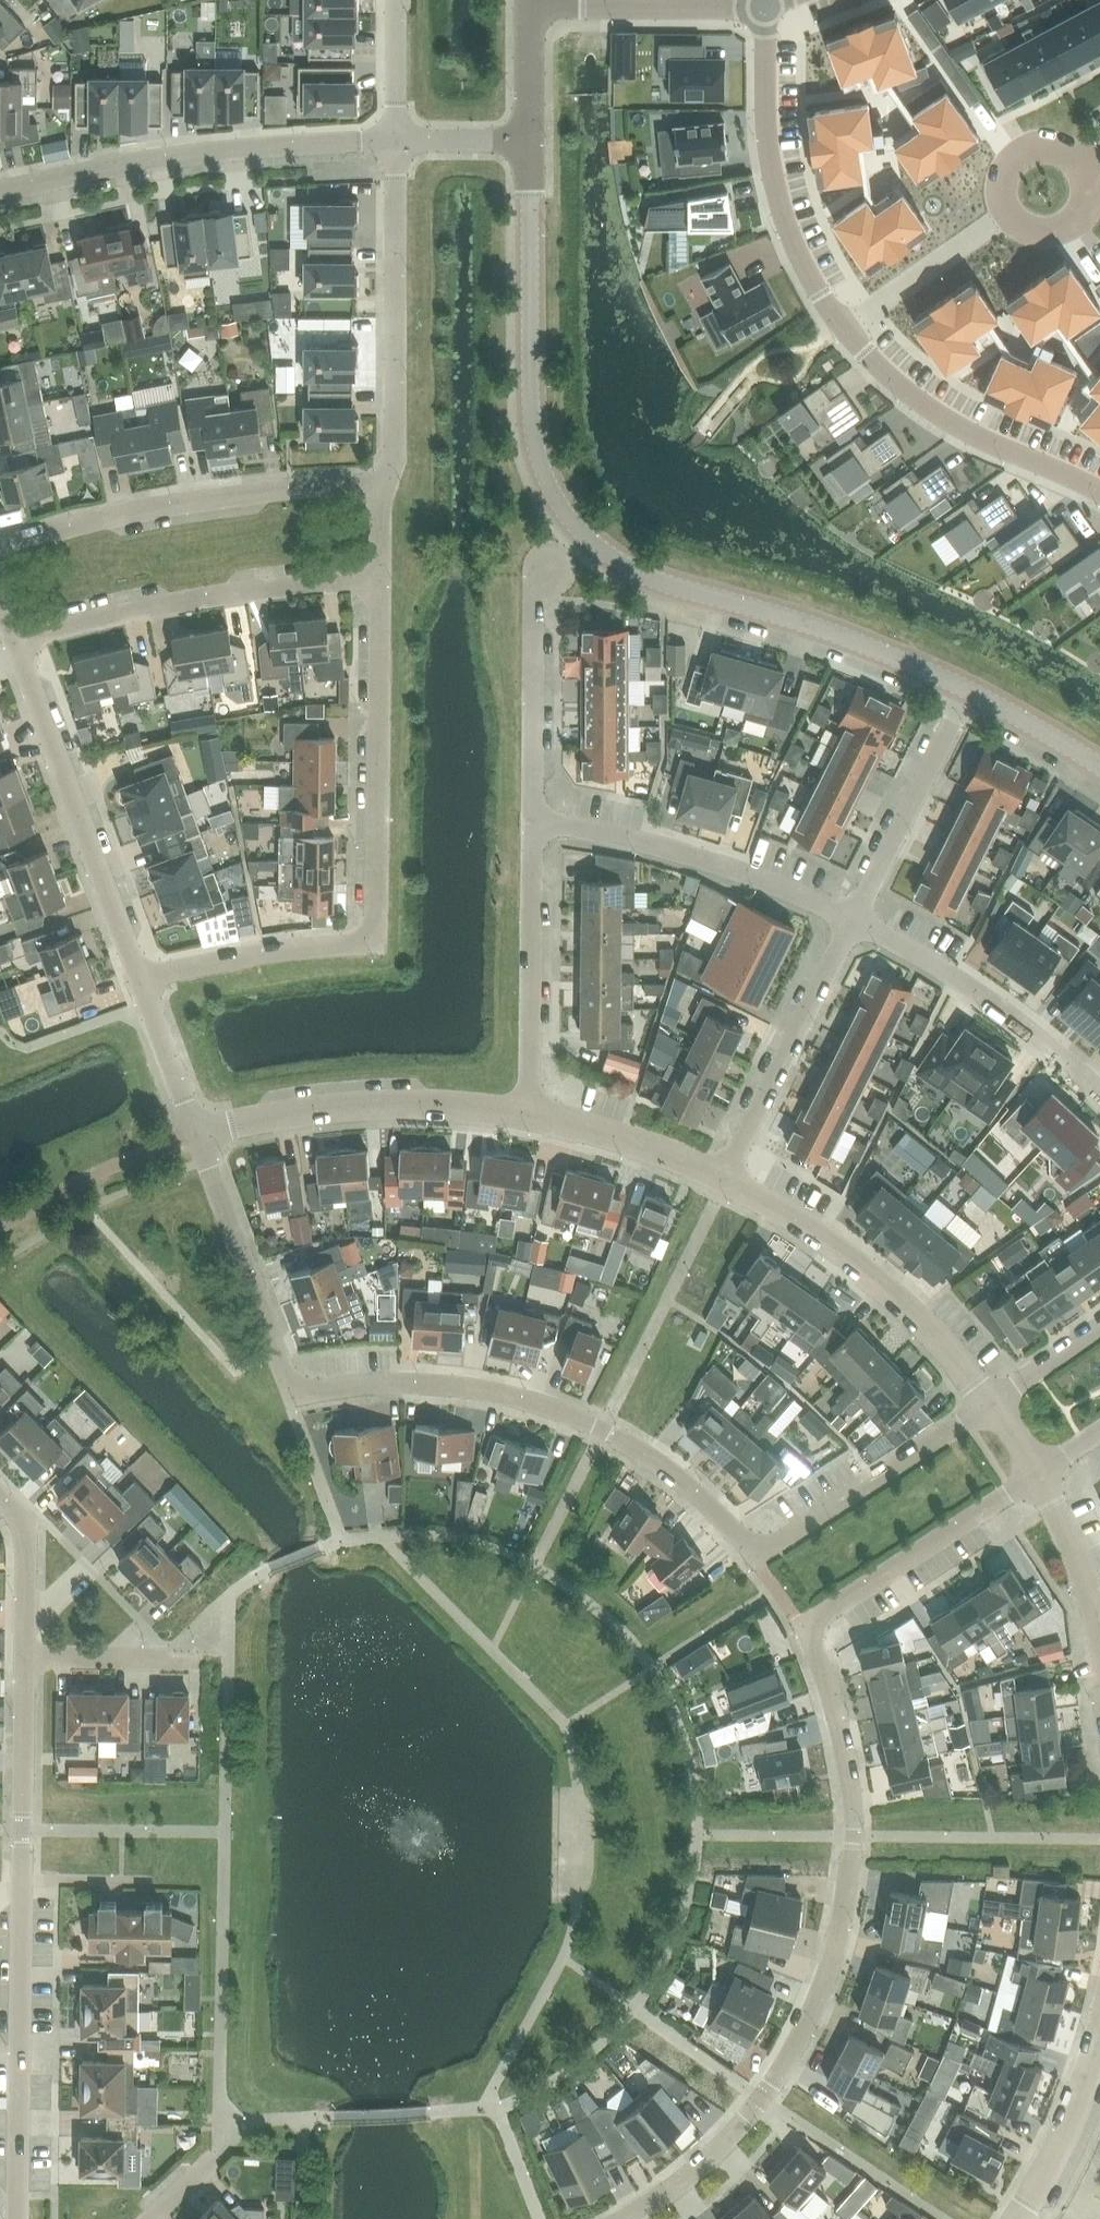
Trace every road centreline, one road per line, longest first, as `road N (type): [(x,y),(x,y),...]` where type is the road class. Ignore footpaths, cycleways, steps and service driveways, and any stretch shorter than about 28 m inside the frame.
road 1 (residential): [(624,2218),(696,2170),(761,2100),(827,1972),(848,1880),(849,1787),(836,1716),(802,1629),(1035,1476)]
road 2 (unclassified): [(529,140),(532,420),(540,468),(566,518),(602,554),(656,582),(826,632),(967,692)]
road 3 (residential): [(754,1558),(649,1458),(553,1410),(416,1384),(295,1396),(195,1132)]
road 4 (residential): [(1099,492),(918,400),(867,355),(820,293),(787,226),(773,172),(765,5)]
road 5 (residential): [(380,581),(374,944),(262,954),(143,984)]
road 6 (residential): [(17,2218),(24,1658)]
road 7 (residential): [(0,189),(179,155),(396,141)]
road 8 (residential): [(0,549),(159,507),(381,485)]
road 9 (residential): [(15,644),(163,605),(380,581)]
road 10 (residential): [(143,984),(15,644)]
road 11 (residential): [(992,1406),(864,1269),(725,1181)]
road 12 (residential): [(381,485),(395,459),(396,141)]
road 13 (residential): [(533,828),(640,842),(742,873),(853,922)]
road 14 (residential): [(528,1113),(366,1106),(195,1132)]
road 15 (residential): [(853,922),(996,1007),(1099,1092)]
road 16 (residential): [(853,922),(725,1181)]
road 17 (residential): [(533,828),(528,1113)]
road 18 (residential): [(754,1558),(992,1406)]
road 19 (residential): [(967,692),(853,922)]
road 20 (residential): [(544,576),(534,604),(533,828)]
road 21 (residential): [(765,5),(529,6)]
road 22 (residential): [(725,1181),(621,1137),(528,1113)]
road 23 (residential): [(1018,2218),(1060,2138),(1099,2030)]
road 24 (residential): [(1078,168),(1057,153),(1031,153),(1012,169),(1004,190),(1010,213),(1030,229),(1056,231),(1077,217)]
road 25 (residential): [(24,1658),(195,1664)]
road 26 (residential): [(24,1658),(25,1553),(17,1516),(0,1498)]
road 27 (residential): [(1099,1630),(1071,1545),(1035,1476)]
road 28 (residential): [(195,1132),(143,984)]
road 29 (unclassified): [(967,692),(1099,768)]
road 30 (residential): [(396,141),(395,0)]
road 31 (unclassified): [(529,140),(529,6)]
road 32 (residential): [(1099,1326),(992,1406)]
road 33 (residential): [(396,141),(529,140)]

